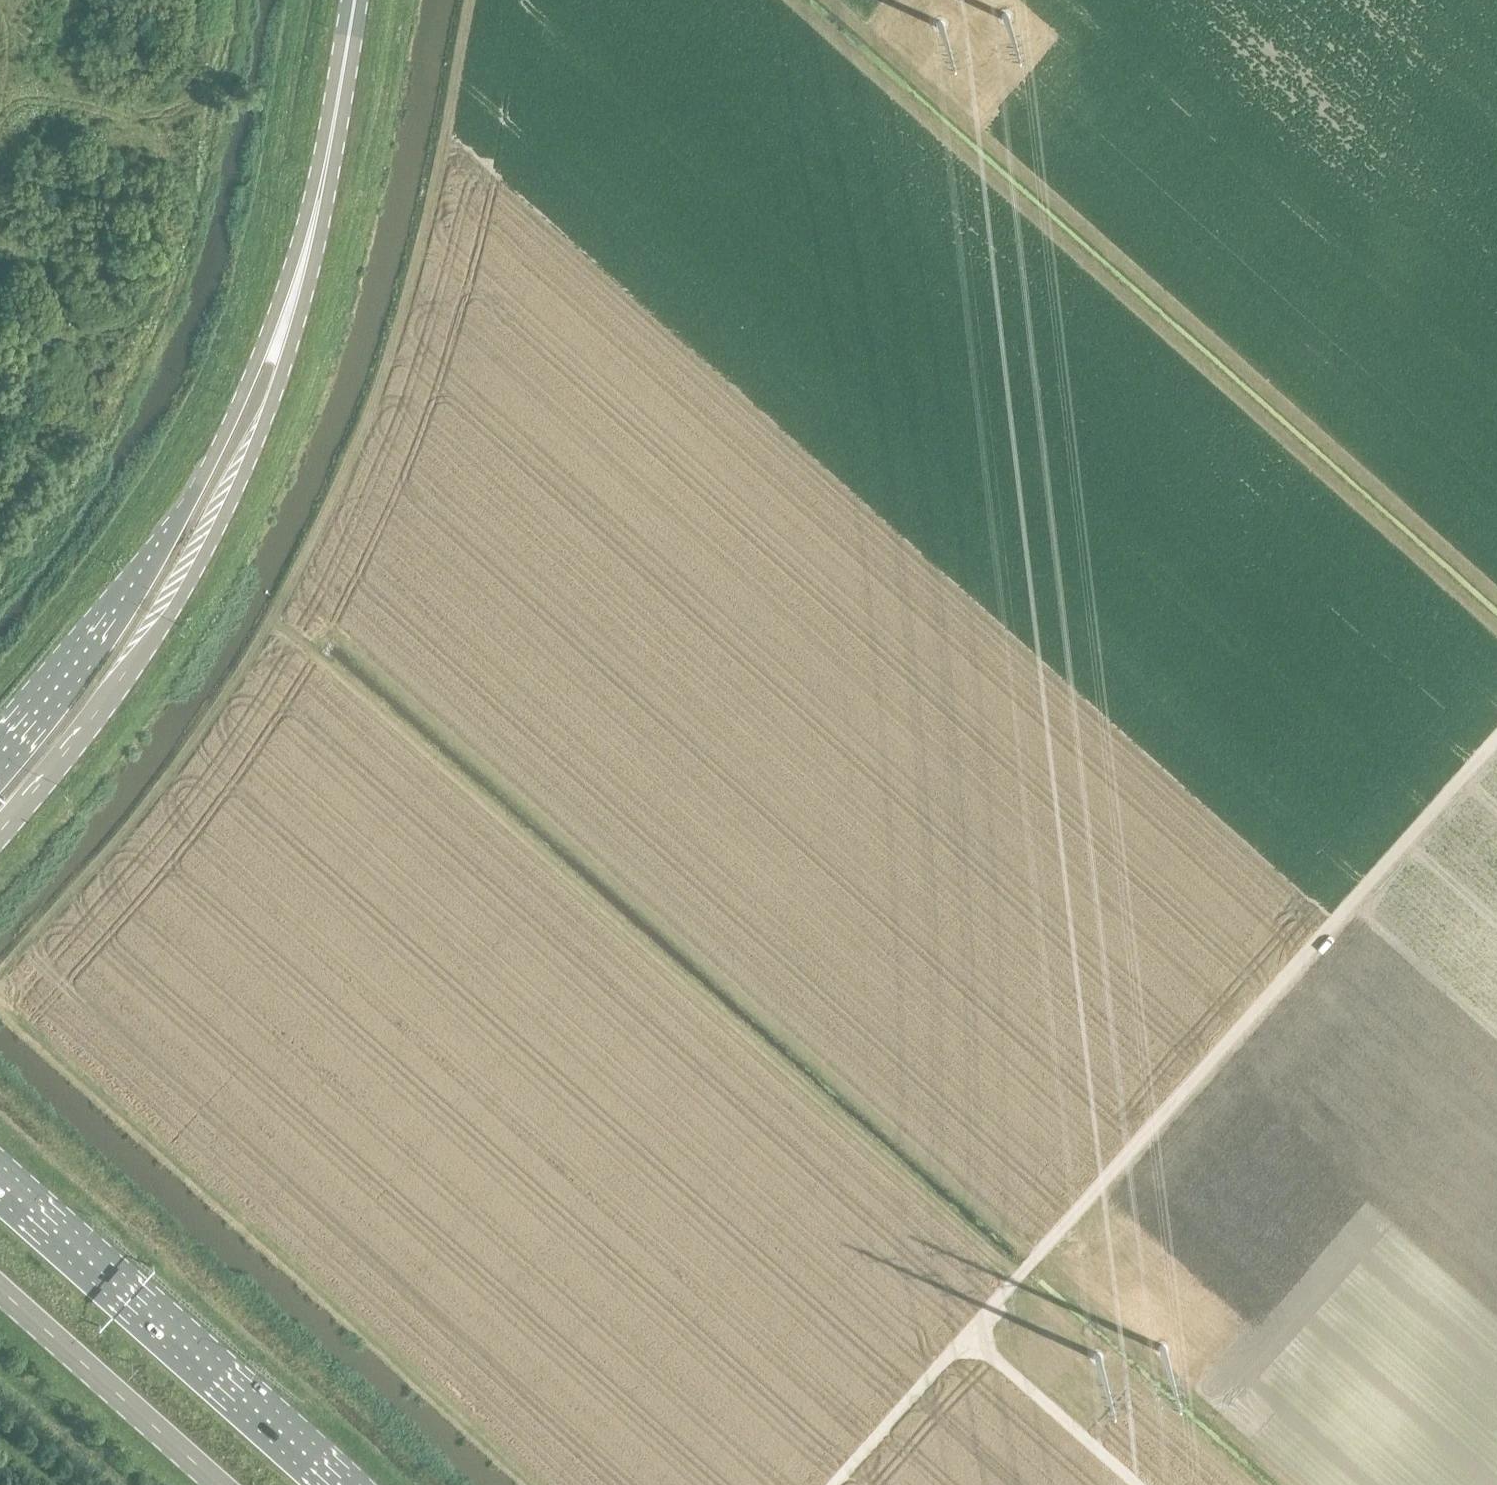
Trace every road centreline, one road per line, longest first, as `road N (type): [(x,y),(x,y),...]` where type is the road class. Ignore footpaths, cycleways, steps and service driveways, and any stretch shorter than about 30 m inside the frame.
road 1 (track): [(837,1484),(1496,740)]
road 2 (primary): [(0,822),(160,628),(249,467),(298,316),(337,155),(353,14)]
road 3 (primary): [(353,14),(294,252),(238,405),(156,546),(0,742)]
road 4 (primary): [(316,1484),(0,1201)]
road 5 (primary): [(0,1288),(221,1484)]
road 6 (track): [(968,1333),(1140,1484)]

